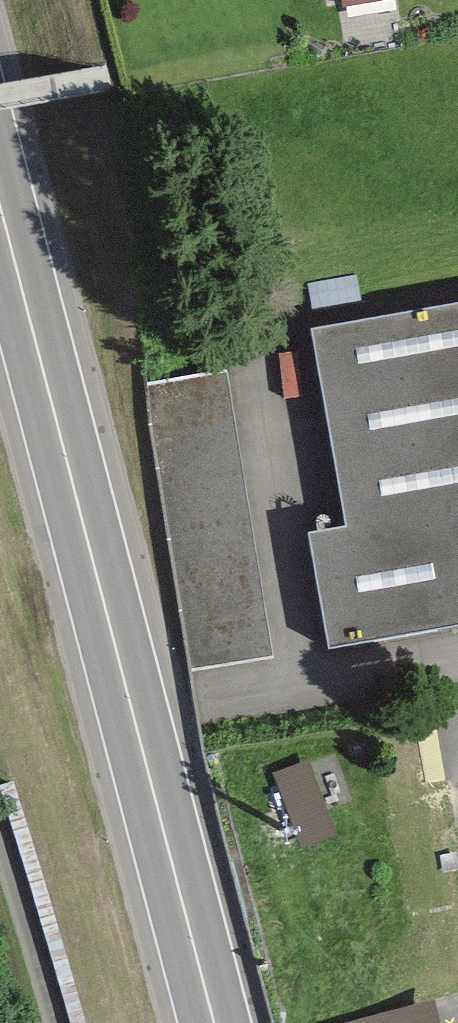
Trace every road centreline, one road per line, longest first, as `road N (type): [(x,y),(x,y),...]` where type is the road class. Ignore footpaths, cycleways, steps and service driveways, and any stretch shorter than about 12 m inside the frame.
road 1 (trunk): [(0,208),(215,1022)]
road 2 (unclassified): [(58,1022),(0,827)]

